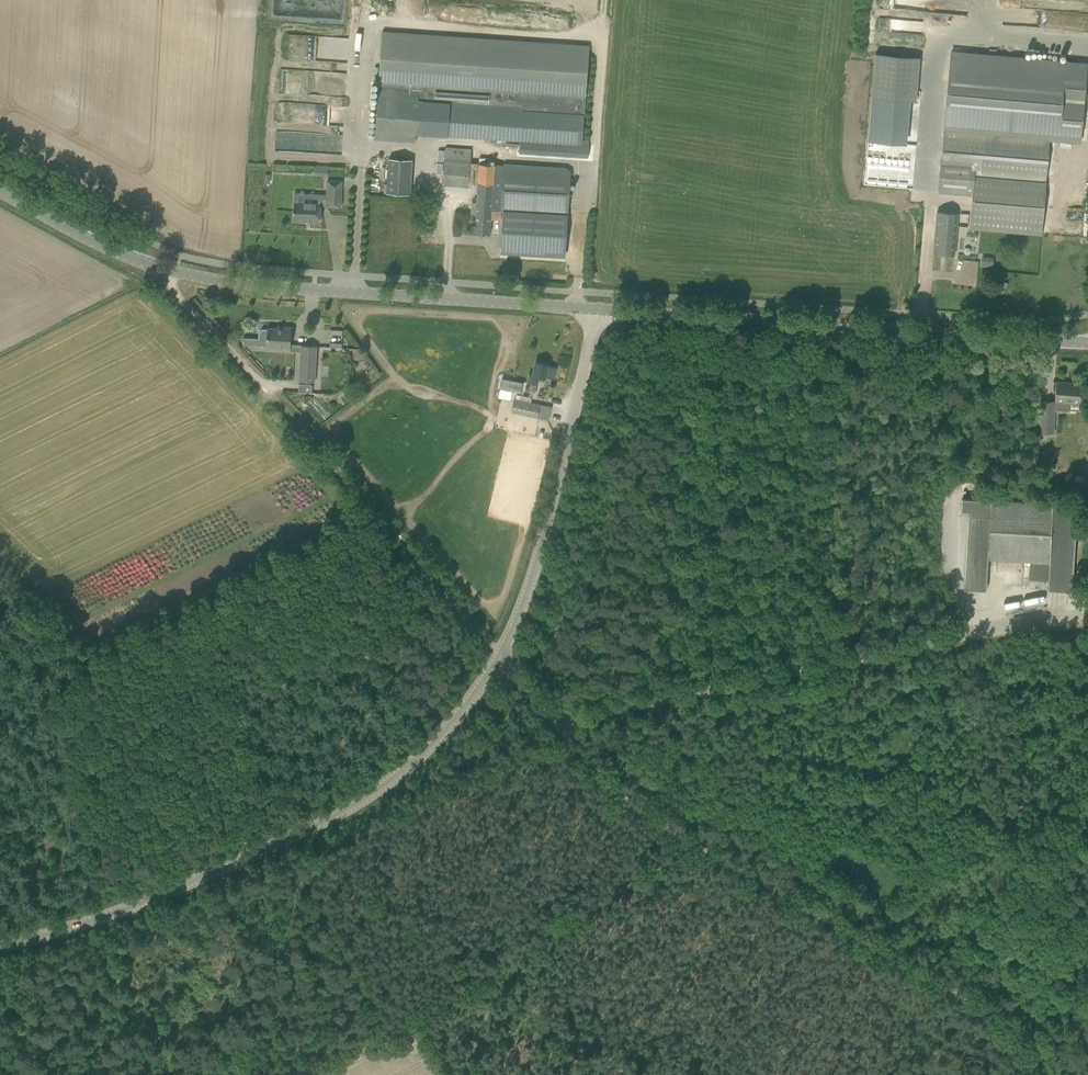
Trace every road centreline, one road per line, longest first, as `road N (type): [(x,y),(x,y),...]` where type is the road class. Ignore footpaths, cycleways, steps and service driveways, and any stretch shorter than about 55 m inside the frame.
road 1 (unclassified): [(495,664),(561,740),(1068,626)]
road 2 (tertiary): [(597,309),(222,281),(123,256),(0,190)]
road 3 (track): [(561,740),(614,790),(693,844),(945,981),(1070,1074)]
road 4 (tertiary): [(0,946),(81,925),(350,807),(433,744),(495,664)]
road 5 (track): [(495,664),(176,293),(174,272)]
road 6 (tertiary): [(1087,342),(597,309)]
road 7 (tertiary): [(495,664),(552,503),(597,309)]
road 8 (track): [(608,1074),(483,977),(325,1074)]

